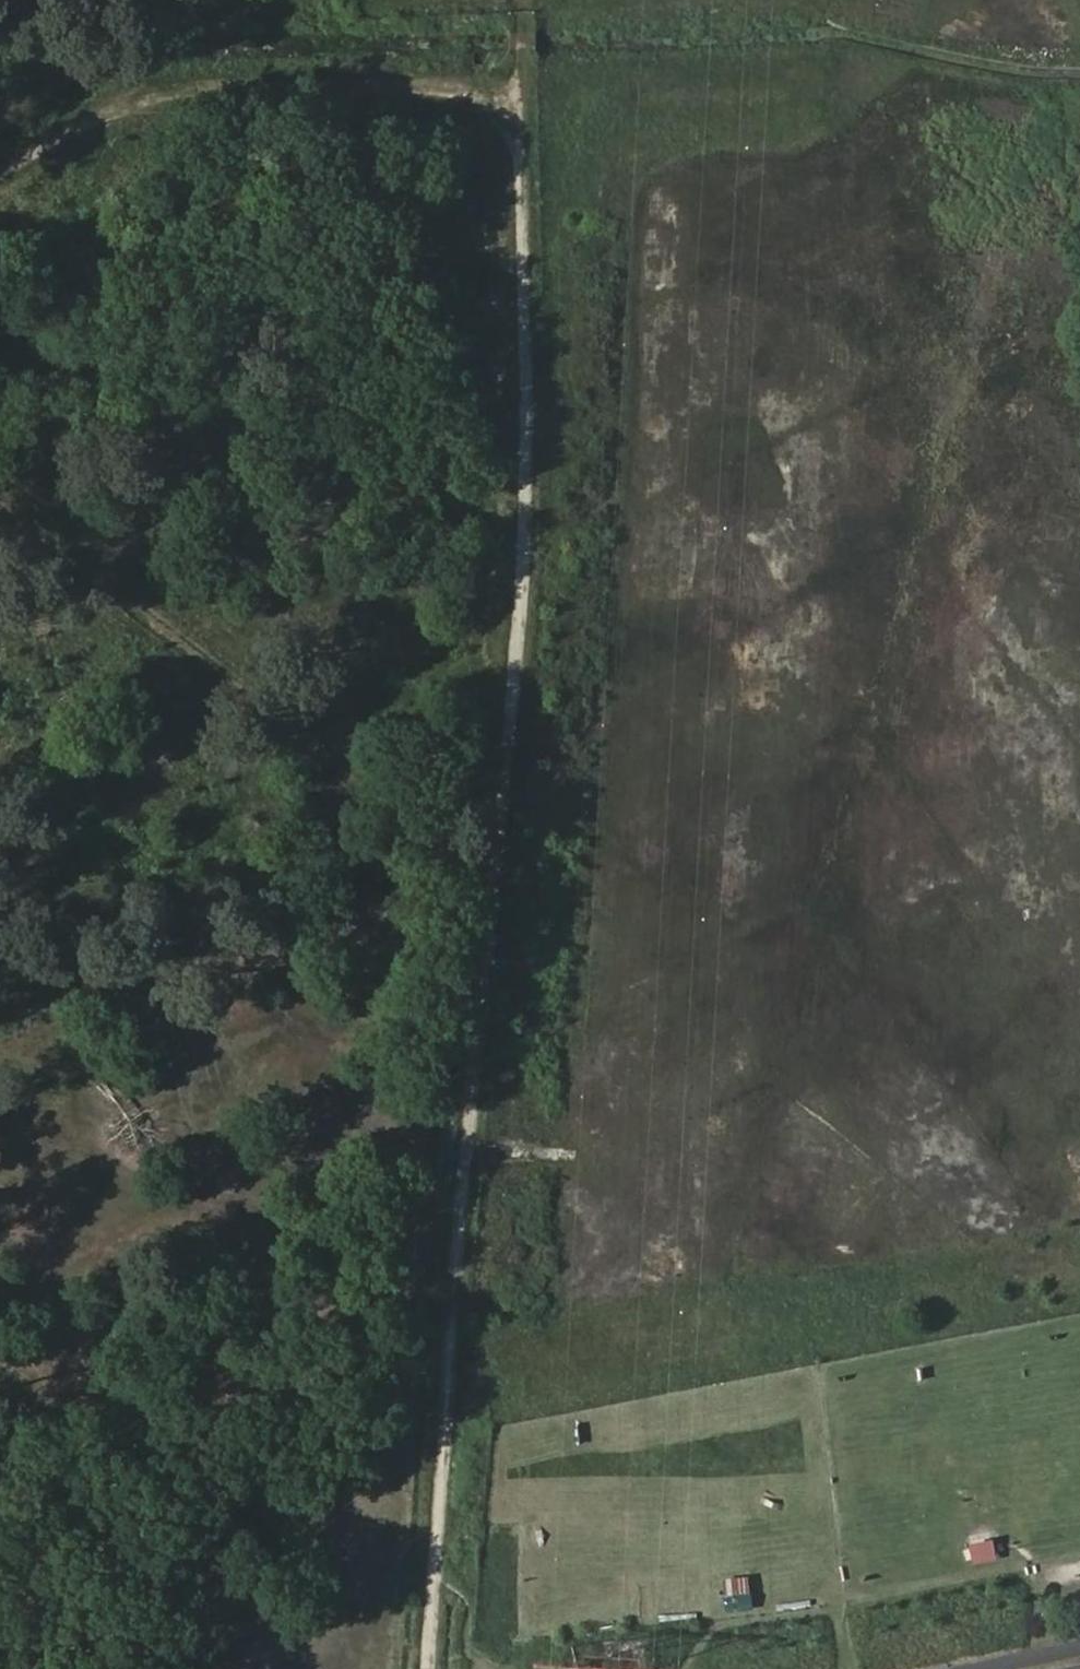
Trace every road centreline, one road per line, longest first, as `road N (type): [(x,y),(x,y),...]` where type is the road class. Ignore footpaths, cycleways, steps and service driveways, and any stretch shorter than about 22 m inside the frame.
road 1 (track): [(0,176),(117,100),(406,84),(519,104),(525,551),(427,1668)]

